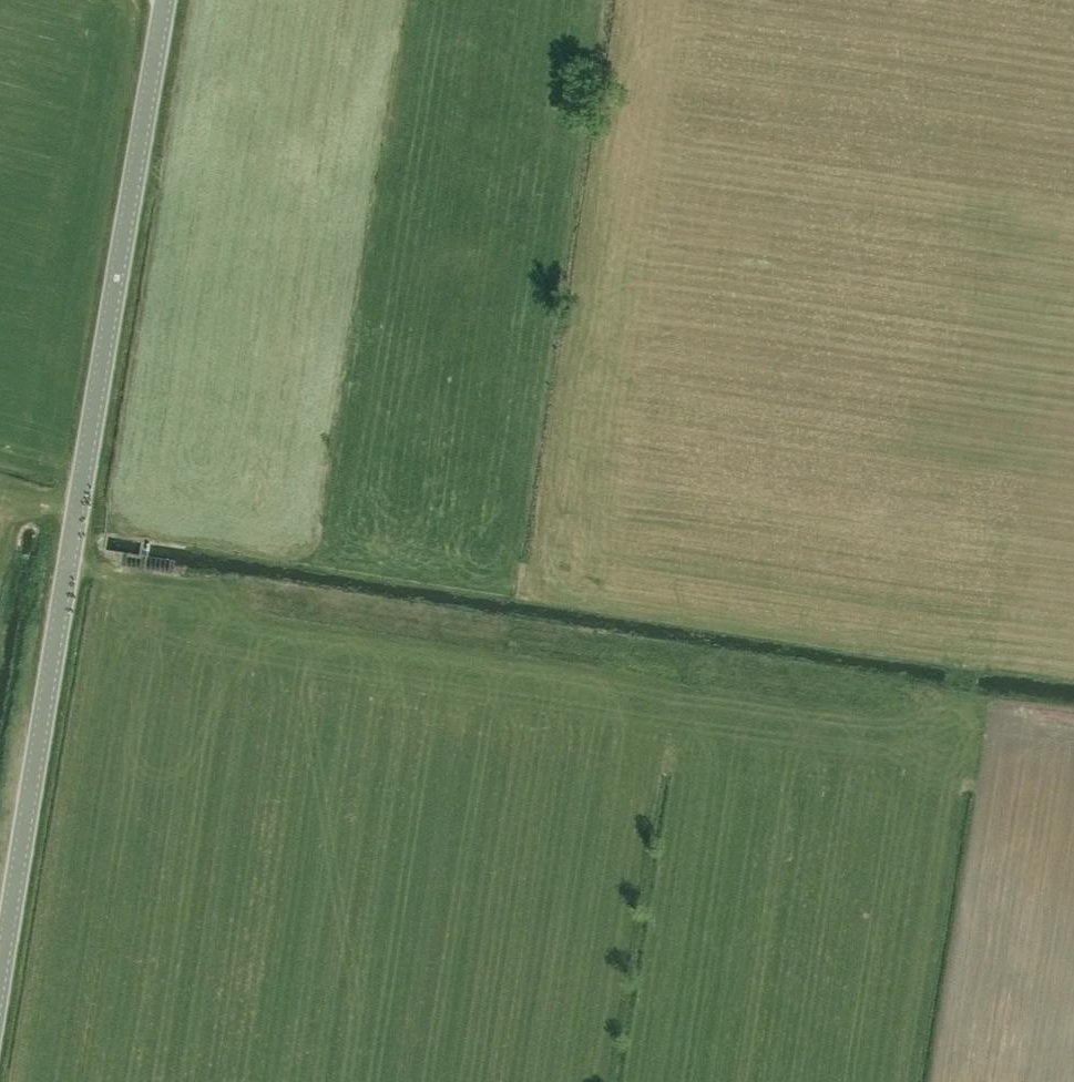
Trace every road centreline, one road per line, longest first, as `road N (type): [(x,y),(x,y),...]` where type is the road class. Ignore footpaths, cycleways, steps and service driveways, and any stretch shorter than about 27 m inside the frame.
road 1 (tertiary): [(0,947),(165,0)]

